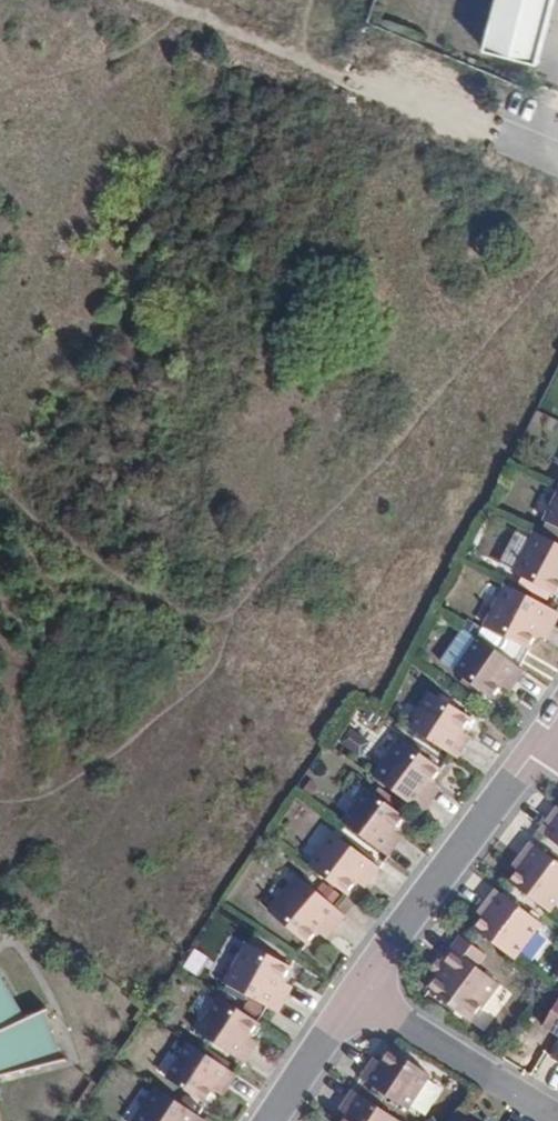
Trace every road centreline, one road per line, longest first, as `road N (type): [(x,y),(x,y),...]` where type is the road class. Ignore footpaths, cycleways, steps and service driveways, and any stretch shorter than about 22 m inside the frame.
road 1 (track): [(492,137),(163,0)]
road 2 (residential): [(545,739),(358,988)]
road 3 (track): [(0,486),(221,650)]
road 4 (residential): [(358,988),(557,1117)]
road 5 (residential): [(358,988),(271,1120)]

